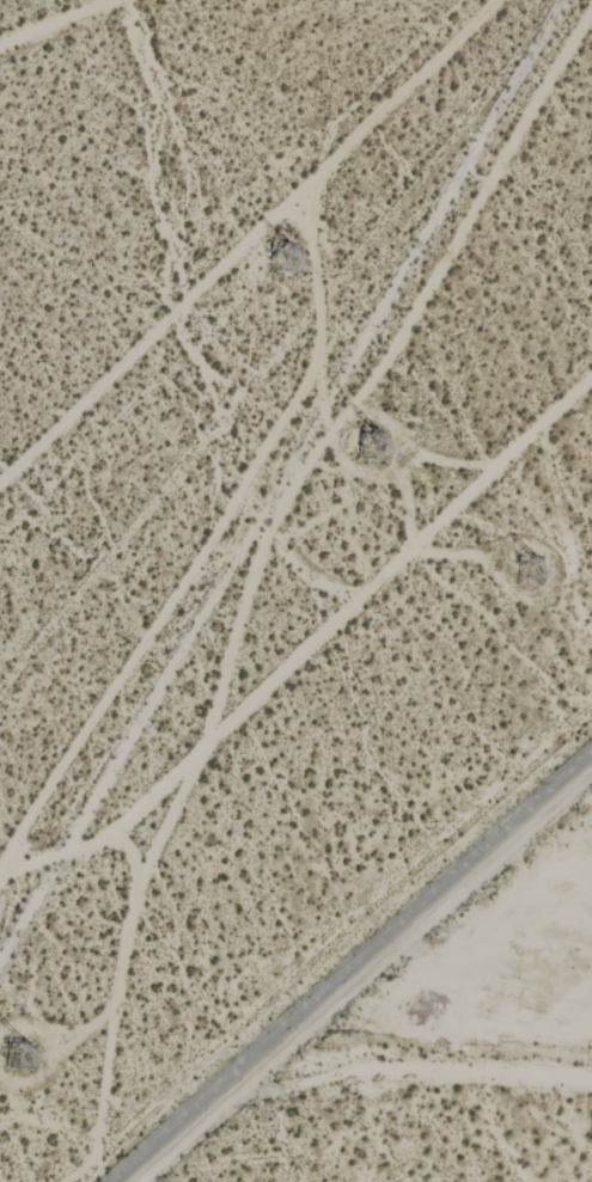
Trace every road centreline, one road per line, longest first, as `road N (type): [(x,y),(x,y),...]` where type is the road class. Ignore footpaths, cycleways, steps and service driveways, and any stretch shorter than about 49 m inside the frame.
road 1 (track): [(591,13),(383,370),(297,473),(270,523),(202,752),(135,895)]
road 2 (track): [(0,884),(109,840),(591,380)]
road 3 (track): [(242,1088),(591,772)]
road 4 (track): [(109,840),(129,850),(136,864),(135,895),(97,1158),(71,1181)]
road 5 (track): [(136,1181),(242,1088)]
road 6 (track): [(113,0),(0,44)]

